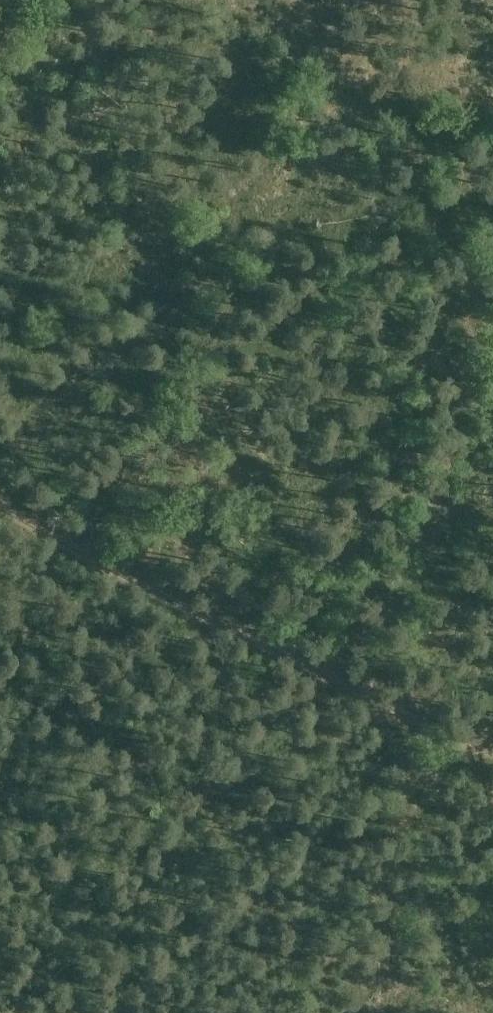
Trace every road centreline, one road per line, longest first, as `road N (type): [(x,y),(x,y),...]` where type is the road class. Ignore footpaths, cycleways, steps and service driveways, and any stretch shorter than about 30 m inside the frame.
road 1 (track): [(0,514),(466,753),(492,757)]

